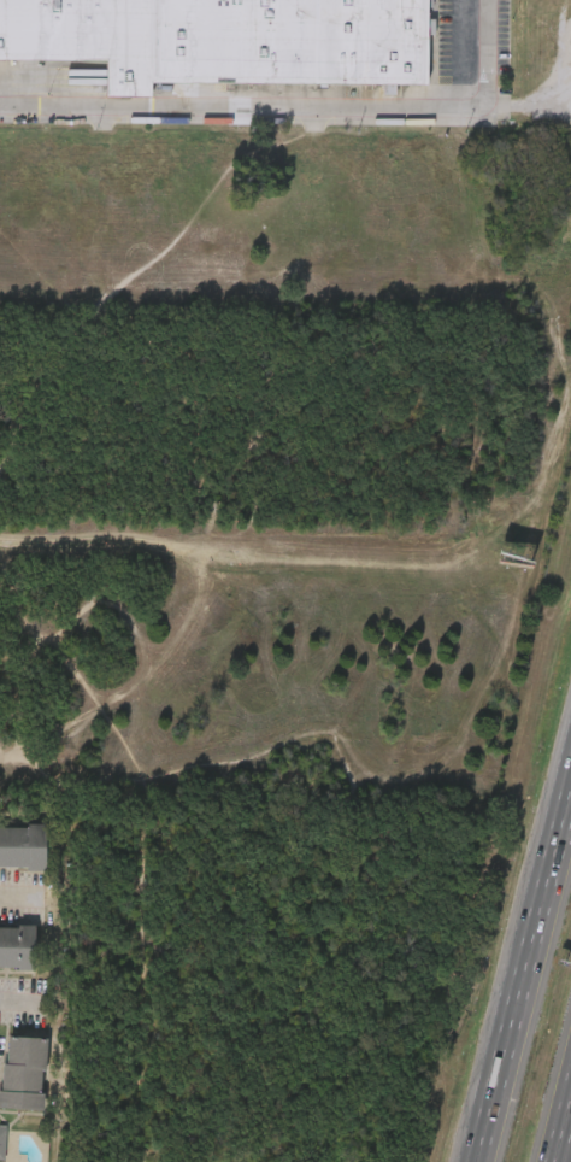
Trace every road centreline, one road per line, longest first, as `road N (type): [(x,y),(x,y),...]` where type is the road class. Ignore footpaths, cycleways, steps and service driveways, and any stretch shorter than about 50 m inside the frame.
road 1 (motorway): [(570,776),(478,1161)]

